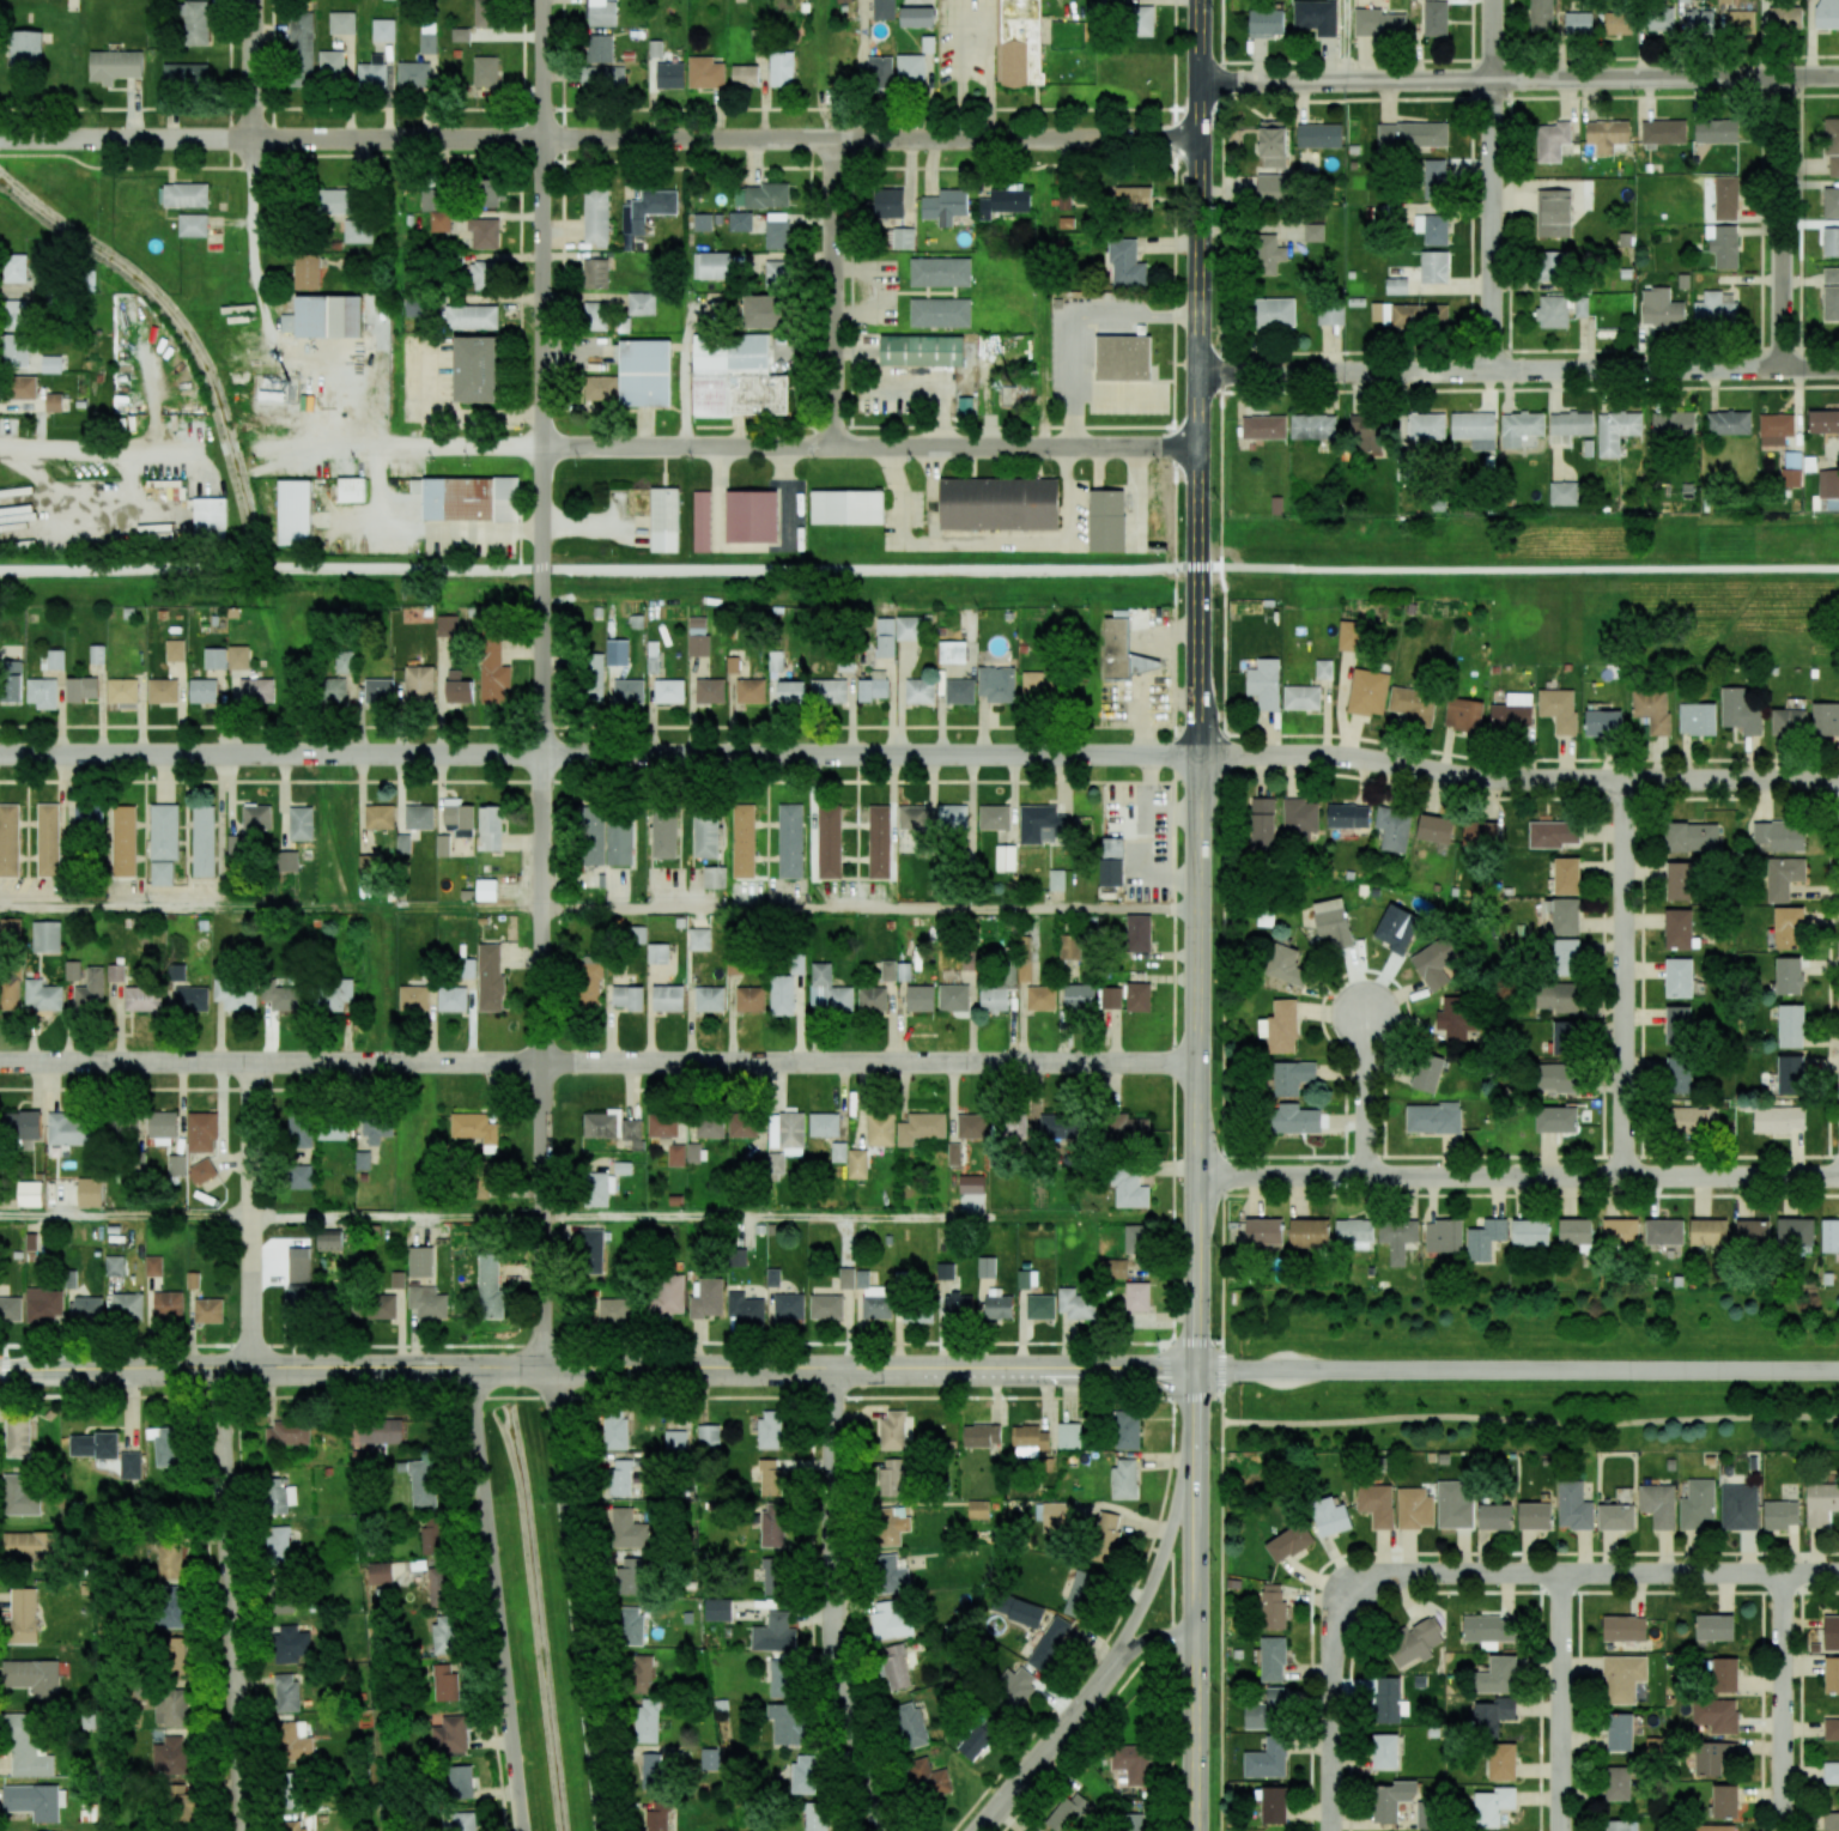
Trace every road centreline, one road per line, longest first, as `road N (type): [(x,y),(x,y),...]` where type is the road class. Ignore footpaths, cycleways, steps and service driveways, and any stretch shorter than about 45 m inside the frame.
road 1 (residential): [(546,1370),(539,1062),(544,0)]
road 2 (secondary): [(1195,1370),(1199,0)]
road 3 (residential): [(0,139),(1198,139)]
road 4 (residential): [(0,754),(1197,754)]
road 5 (residential): [(0,1063),(1196,1063)]
road 6 (residential): [(1197,447),(303,447)]
road 7 (tertiary): [(546,1370),(1195,1370)]
road 8 (residential): [(1195,1176),(1838,1176)]
road 9 (residential): [(1838,1370),(1195,1370)]
road 10 (residential): [(1197,754),(1345,756),(1504,778),(1838,780)]
road 11 (residential): [(1198,375),(1838,368)]
road 12 (residential): [(1198,83),(1838,77)]
road 13 (tertiary): [(0,1369),(546,1370)]
road 14 (residential): [(883,1830),(836,1650),(833,1369)]
road 15 (residential): [(467,1369),(524,1830)]
road 16 (residential): [(603,1830),(546,1370)]
road 17 (residential): [(245,1830),(219,1369)]
road 18 (residential): [(1332,1830),(1334,1642),(1349,1591),(1403,1575),(1562,1572)]
road 19 (secondary): [(1193,1830),(1195,1409)]
road 20 (residential): [(1622,1176),(1622,778)]
road 21 (residential): [(1493,371),(1494,0)]
road 22 (residential): [(833,447),(832,139)]
road 23 (residential): [(249,1369),(248,1062)]
road 24 (residential): [(253,292),(253,0)]
road 25 (residential): [(1783,369),(1784,78)]
road 26 (residential): [(1562,1572),(1838,1573)]
road 27 (residential): [(1195,1409),(1169,1539),(1110,1668)]
road 28 (residential): [(1783,1830),(1784,1572)]
road 29 (residential): [(1562,1830),(1562,1572)]
road 30 (residential): [(978,1830),(1110,1668)]
road 31 (residential): [(189,450),(0,449)]
road 32 (residential): [(1365,1176),(1364,1011)]

